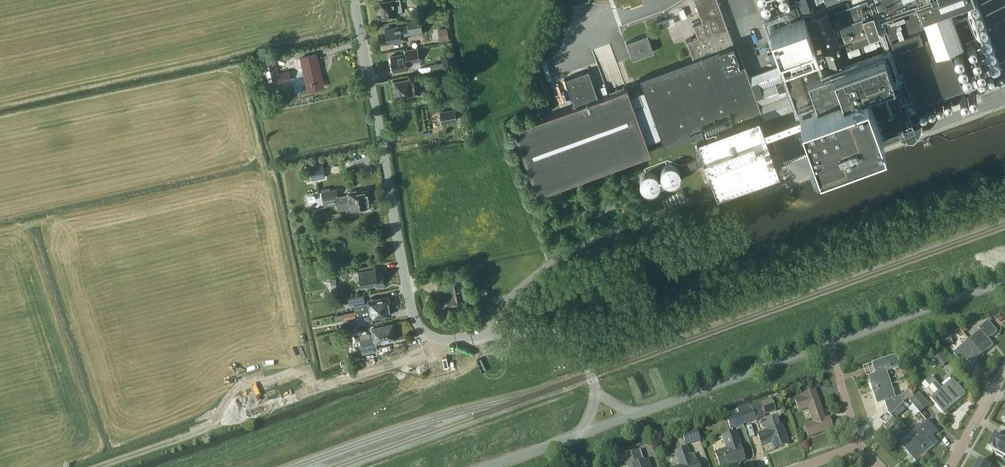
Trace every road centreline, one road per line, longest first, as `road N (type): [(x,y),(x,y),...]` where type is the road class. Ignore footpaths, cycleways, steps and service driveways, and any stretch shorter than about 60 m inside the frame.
road 1 (unclassified): [(598,394),(580,352),(556,334),(446,341),(417,325),(356,0)]
road 2 (track): [(436,339),(420,358),(99,466)]
road 3 (unclassified): [(638,413),(830,344)]
road 4 (unclassified): [(830,344),(1004,281)]

